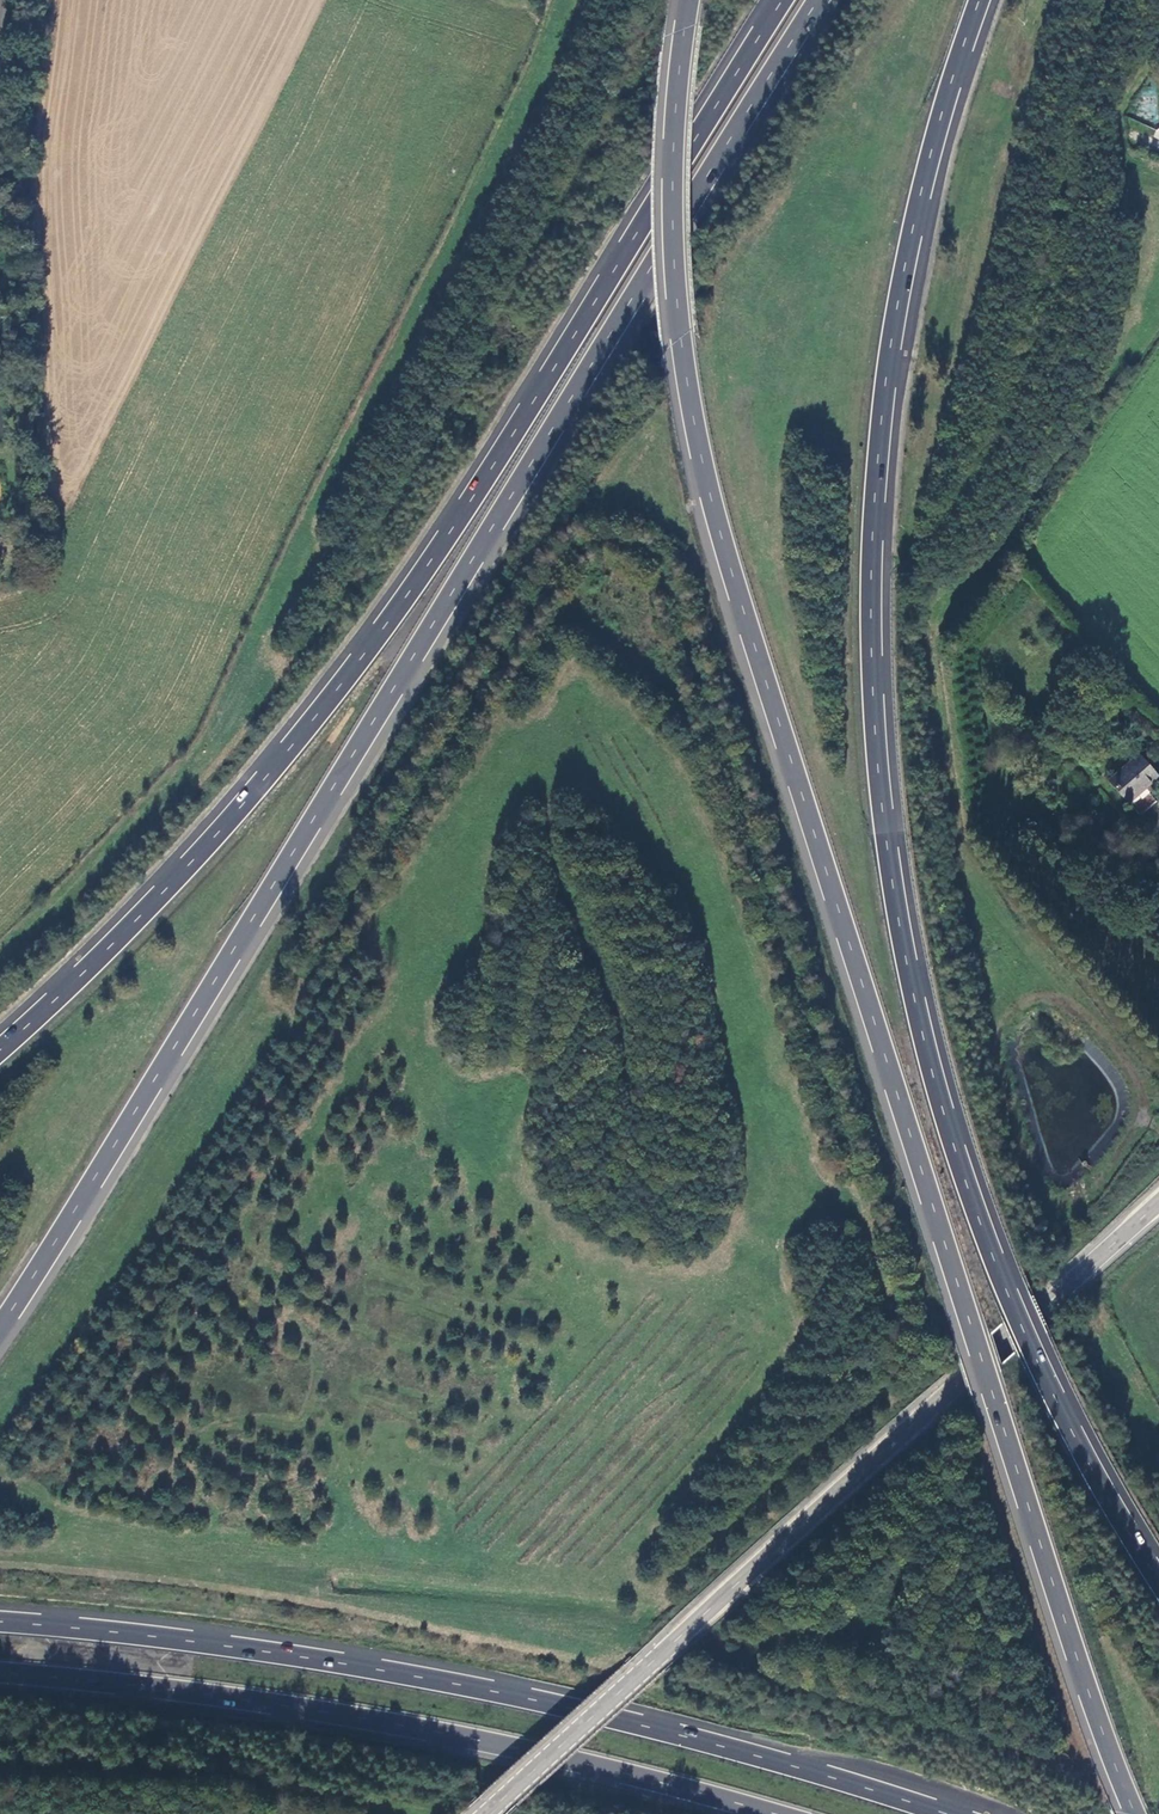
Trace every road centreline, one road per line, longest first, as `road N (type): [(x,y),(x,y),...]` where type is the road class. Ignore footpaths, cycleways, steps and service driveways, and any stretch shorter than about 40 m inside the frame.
road 1 (motorway): [(690,0),(671,205),(681,346),(709,488),(1131,1813)]
road 2 (motorway): [(1158,1582),(1061,1413),(986,1245),(929,1071),(886,849),(872,663),(879,451),(910,253),(981,0)]
road 3 (motorway): [(0,1334),(822,0)]
road 4 (motorway): [(787,0),(474,503),(340,691),(175,884),(0,1055)]
road 5 (trunk): [(939,1813),(557,1707),(291,1658),(0,1624)]
road 6 (secondary): [(1158,1205),(488,1813)]
road 7 (trunk): [(0,1675),(404,1727),(769,1813)]
road 8 (track): [(1023,1002),(1068,996),(1141,1068),(1157,1117),(1098,1187),(1050,1206),(1007,1091),(997,1019)]

